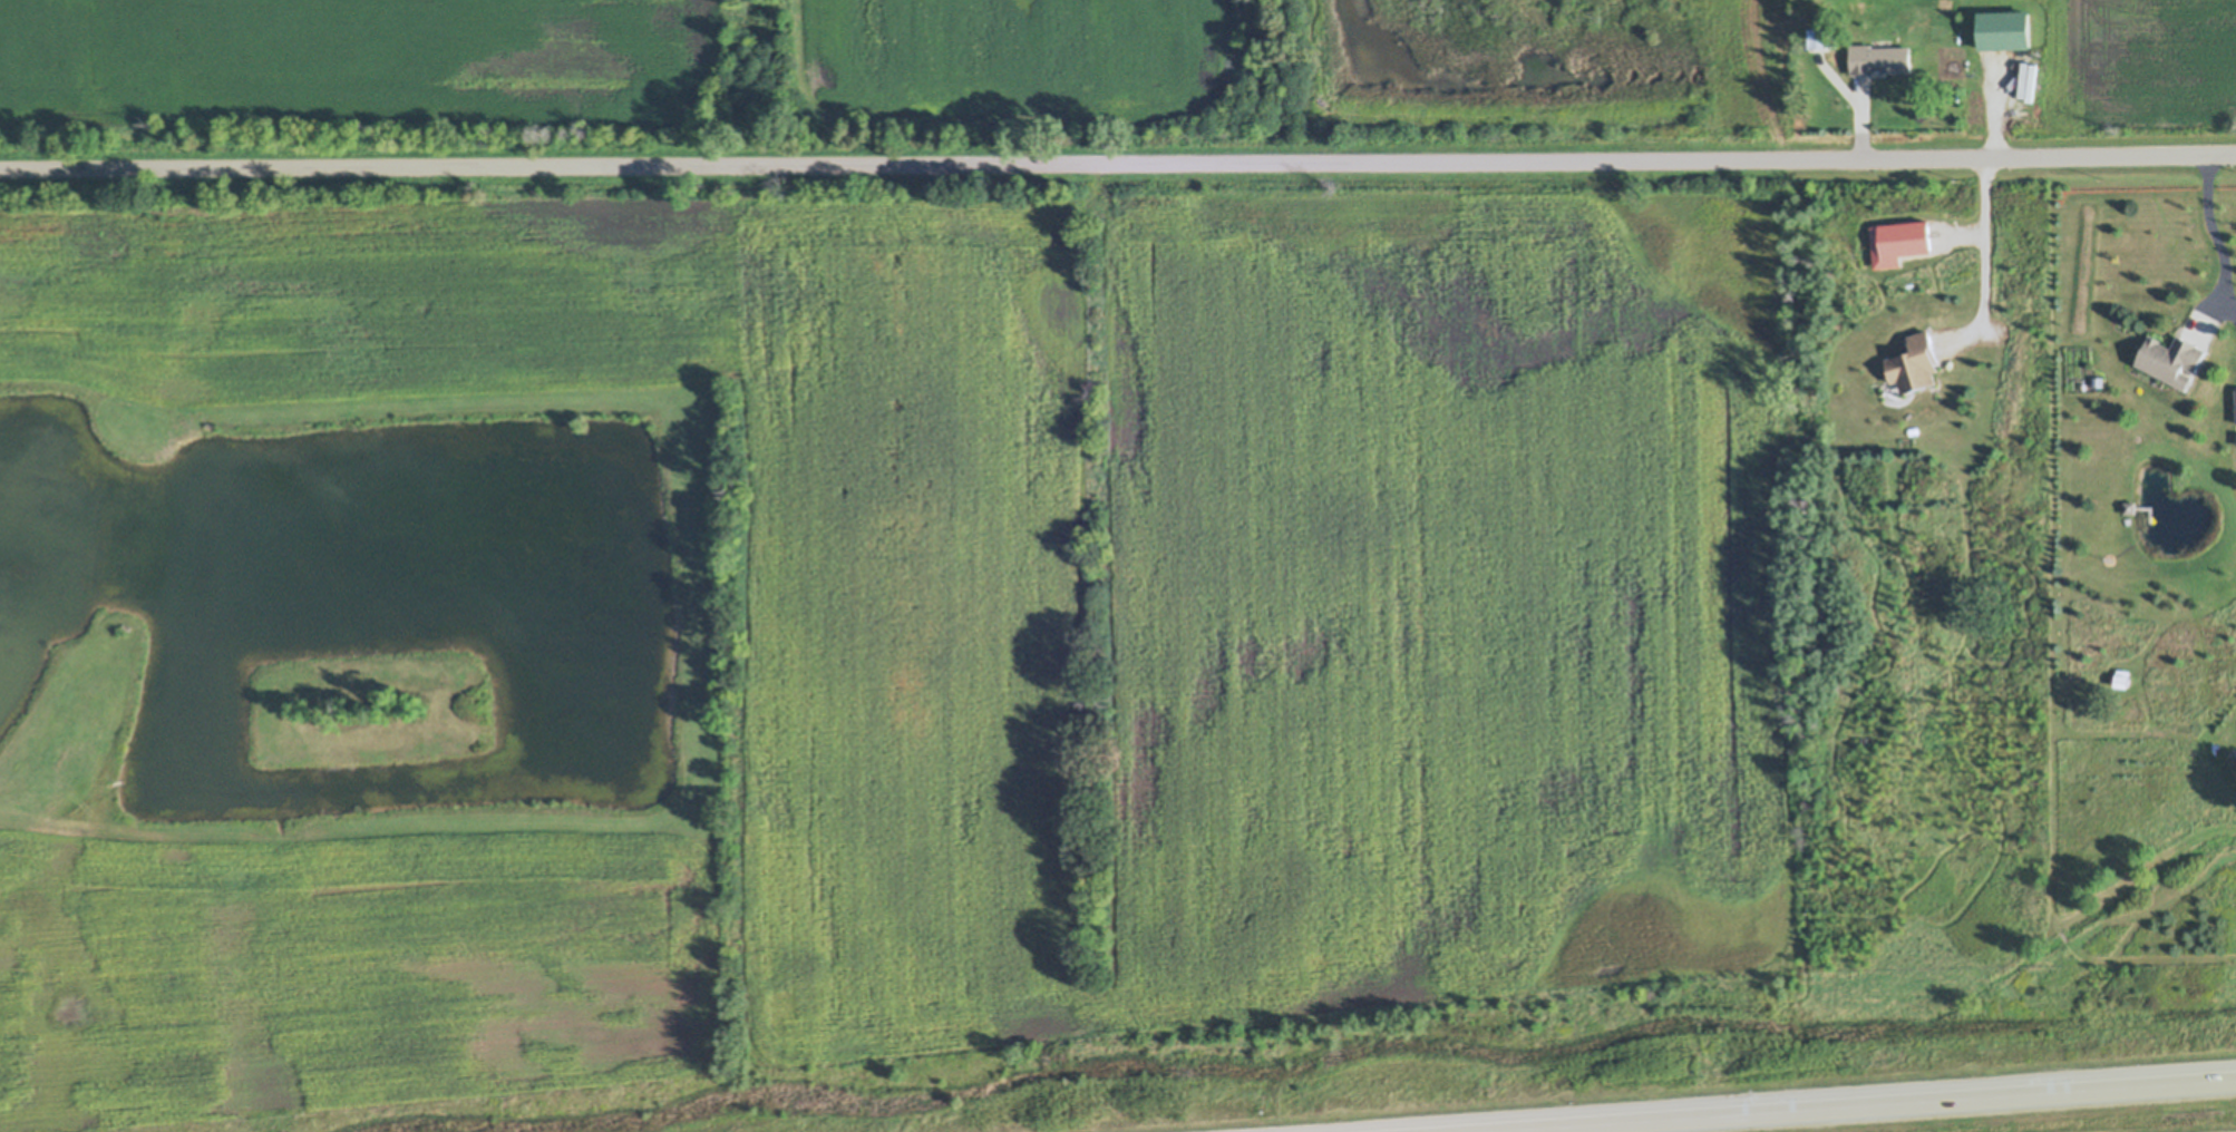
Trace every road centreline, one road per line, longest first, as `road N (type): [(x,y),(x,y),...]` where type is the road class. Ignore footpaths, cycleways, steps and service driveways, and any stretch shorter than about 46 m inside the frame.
road 1 (residential): [(2235,156),(0,171)]
road 2 (motorway): [(2235,1078),(1508,1131)]

